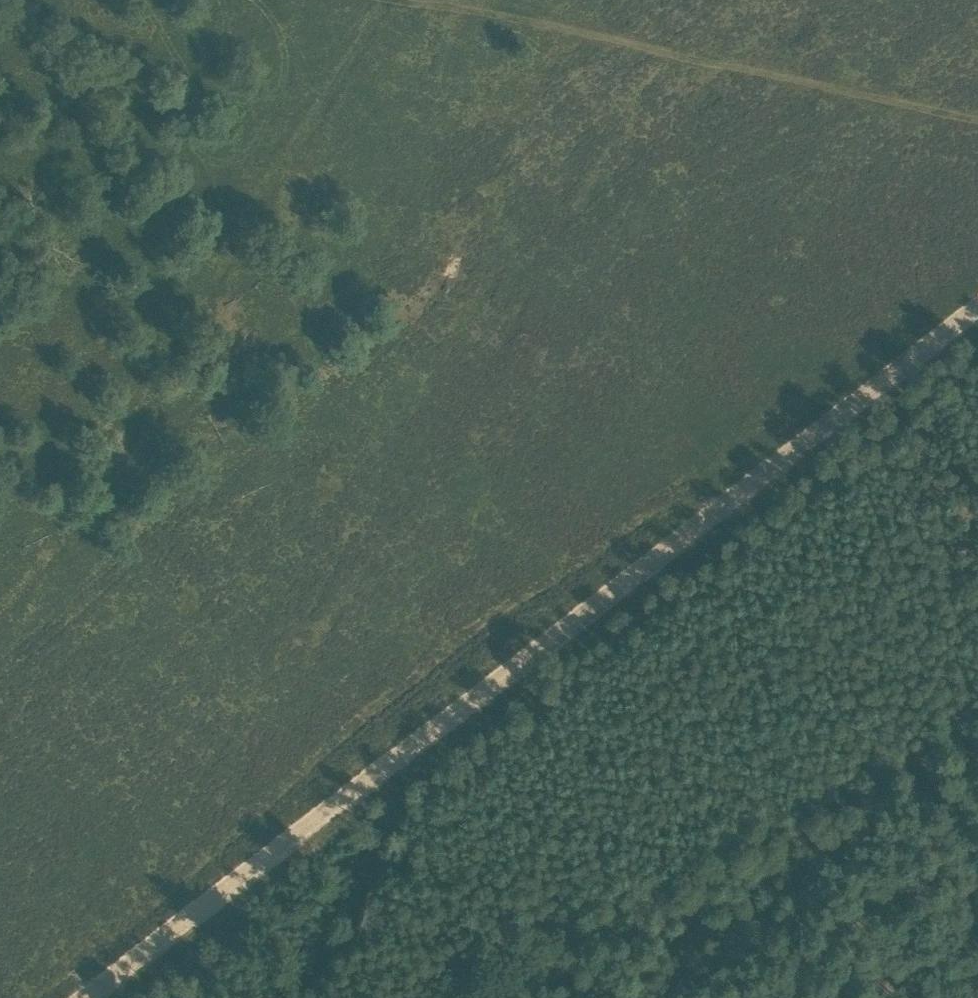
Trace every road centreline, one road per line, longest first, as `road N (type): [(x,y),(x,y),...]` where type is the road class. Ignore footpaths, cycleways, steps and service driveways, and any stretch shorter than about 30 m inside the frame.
road 1 (track): [(84,997),(977,310)]

